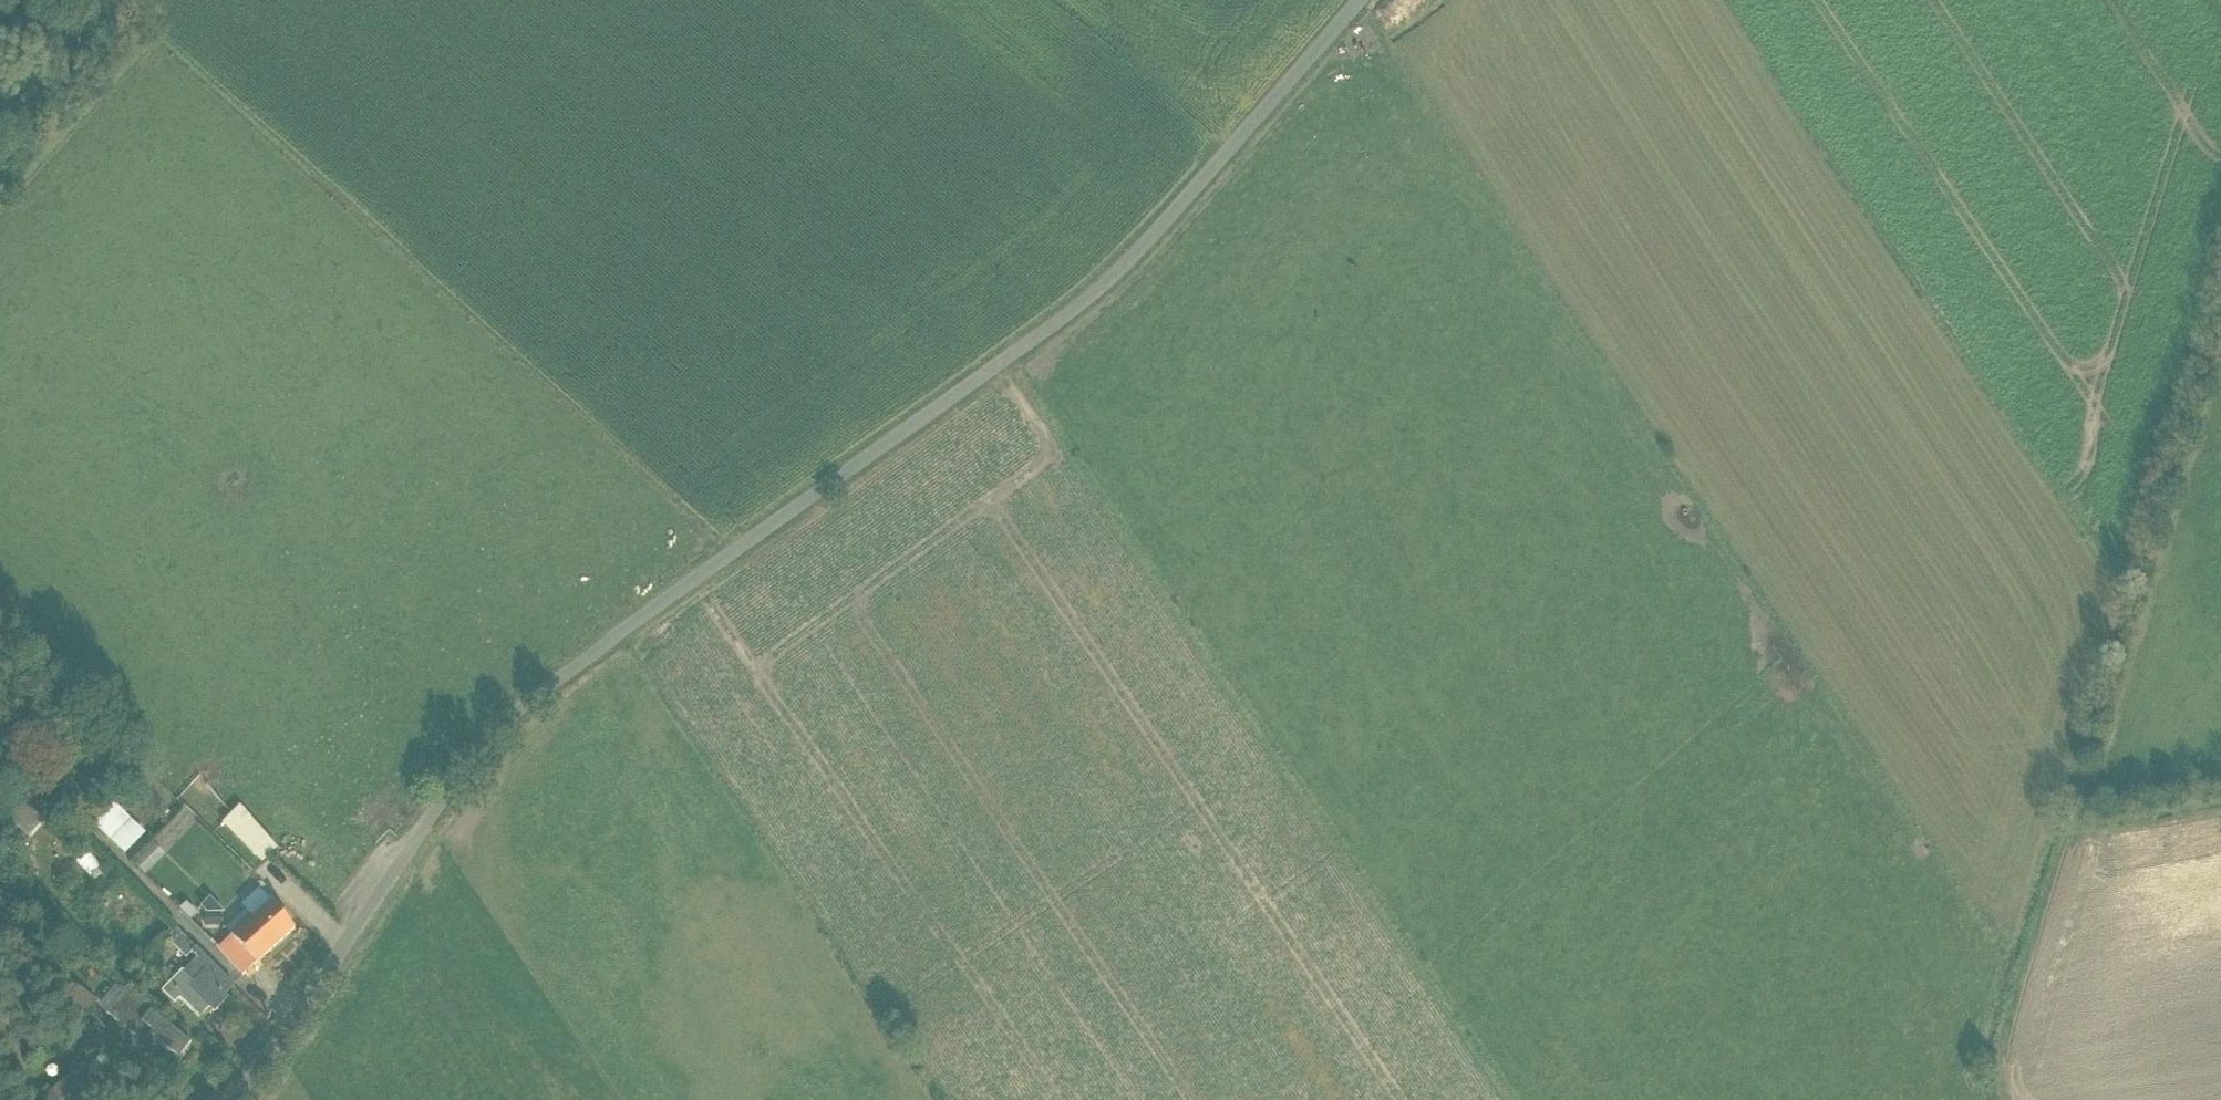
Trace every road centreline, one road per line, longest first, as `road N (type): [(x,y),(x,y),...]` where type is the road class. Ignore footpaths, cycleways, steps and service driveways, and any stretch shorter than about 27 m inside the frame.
road 1 (unclassified): [(231,1099),(484,736),(1069,317),(1360,0)]

